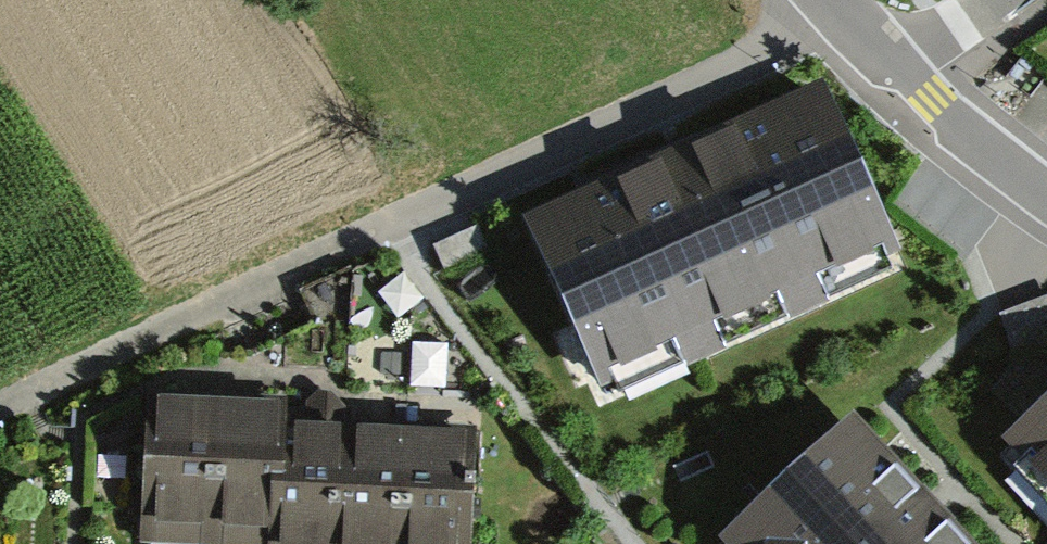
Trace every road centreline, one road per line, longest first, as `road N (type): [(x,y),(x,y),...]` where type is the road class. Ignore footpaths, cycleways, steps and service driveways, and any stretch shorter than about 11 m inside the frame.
road 1 (track): [(835,7),(756,56),(380,221)]
road 2 (track): [(380,221),(0,397)]
road 3 (unclassified): [(1046,172),(887,59),(828,0)]

